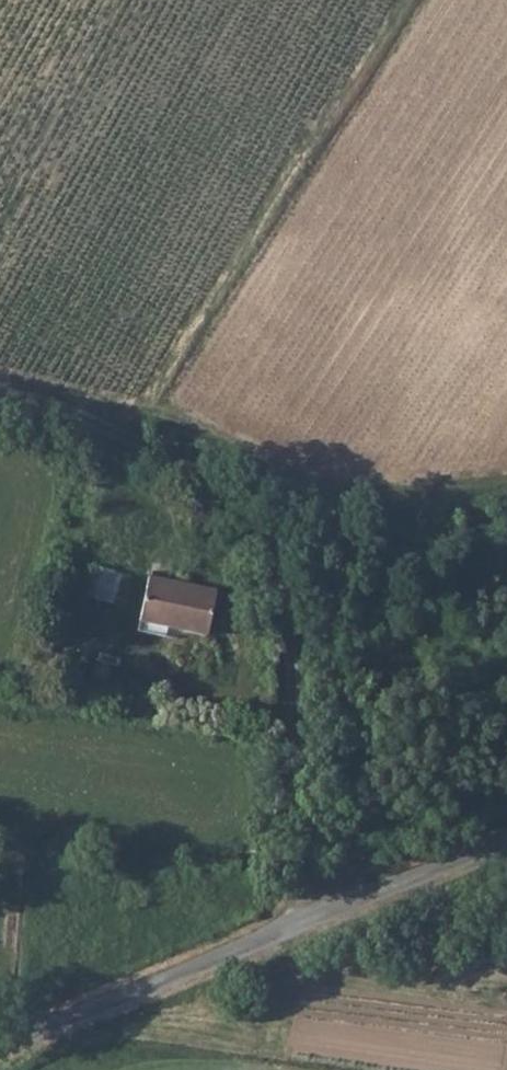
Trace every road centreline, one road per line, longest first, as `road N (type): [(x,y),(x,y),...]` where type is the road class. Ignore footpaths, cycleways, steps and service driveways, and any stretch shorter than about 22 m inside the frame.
road 1 (unclassified): [(506,847),(0,1049)]
road 2 (track): [(297,742),(275,571),(247,495),(165,453),(0,402)]

